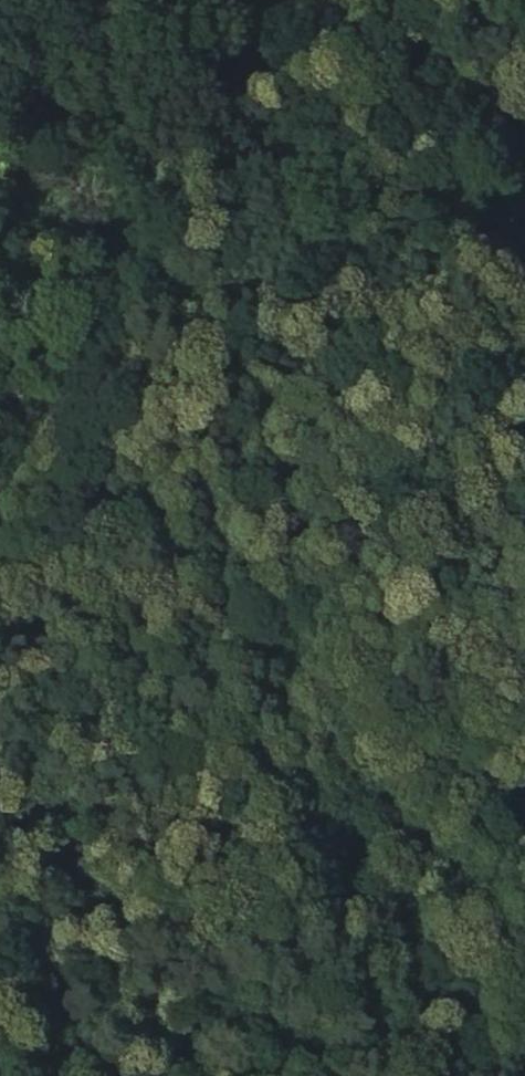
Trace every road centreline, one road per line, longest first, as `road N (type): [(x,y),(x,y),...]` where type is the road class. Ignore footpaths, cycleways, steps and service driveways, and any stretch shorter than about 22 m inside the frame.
road 1 (track): [(524,1052),(0,940)]

